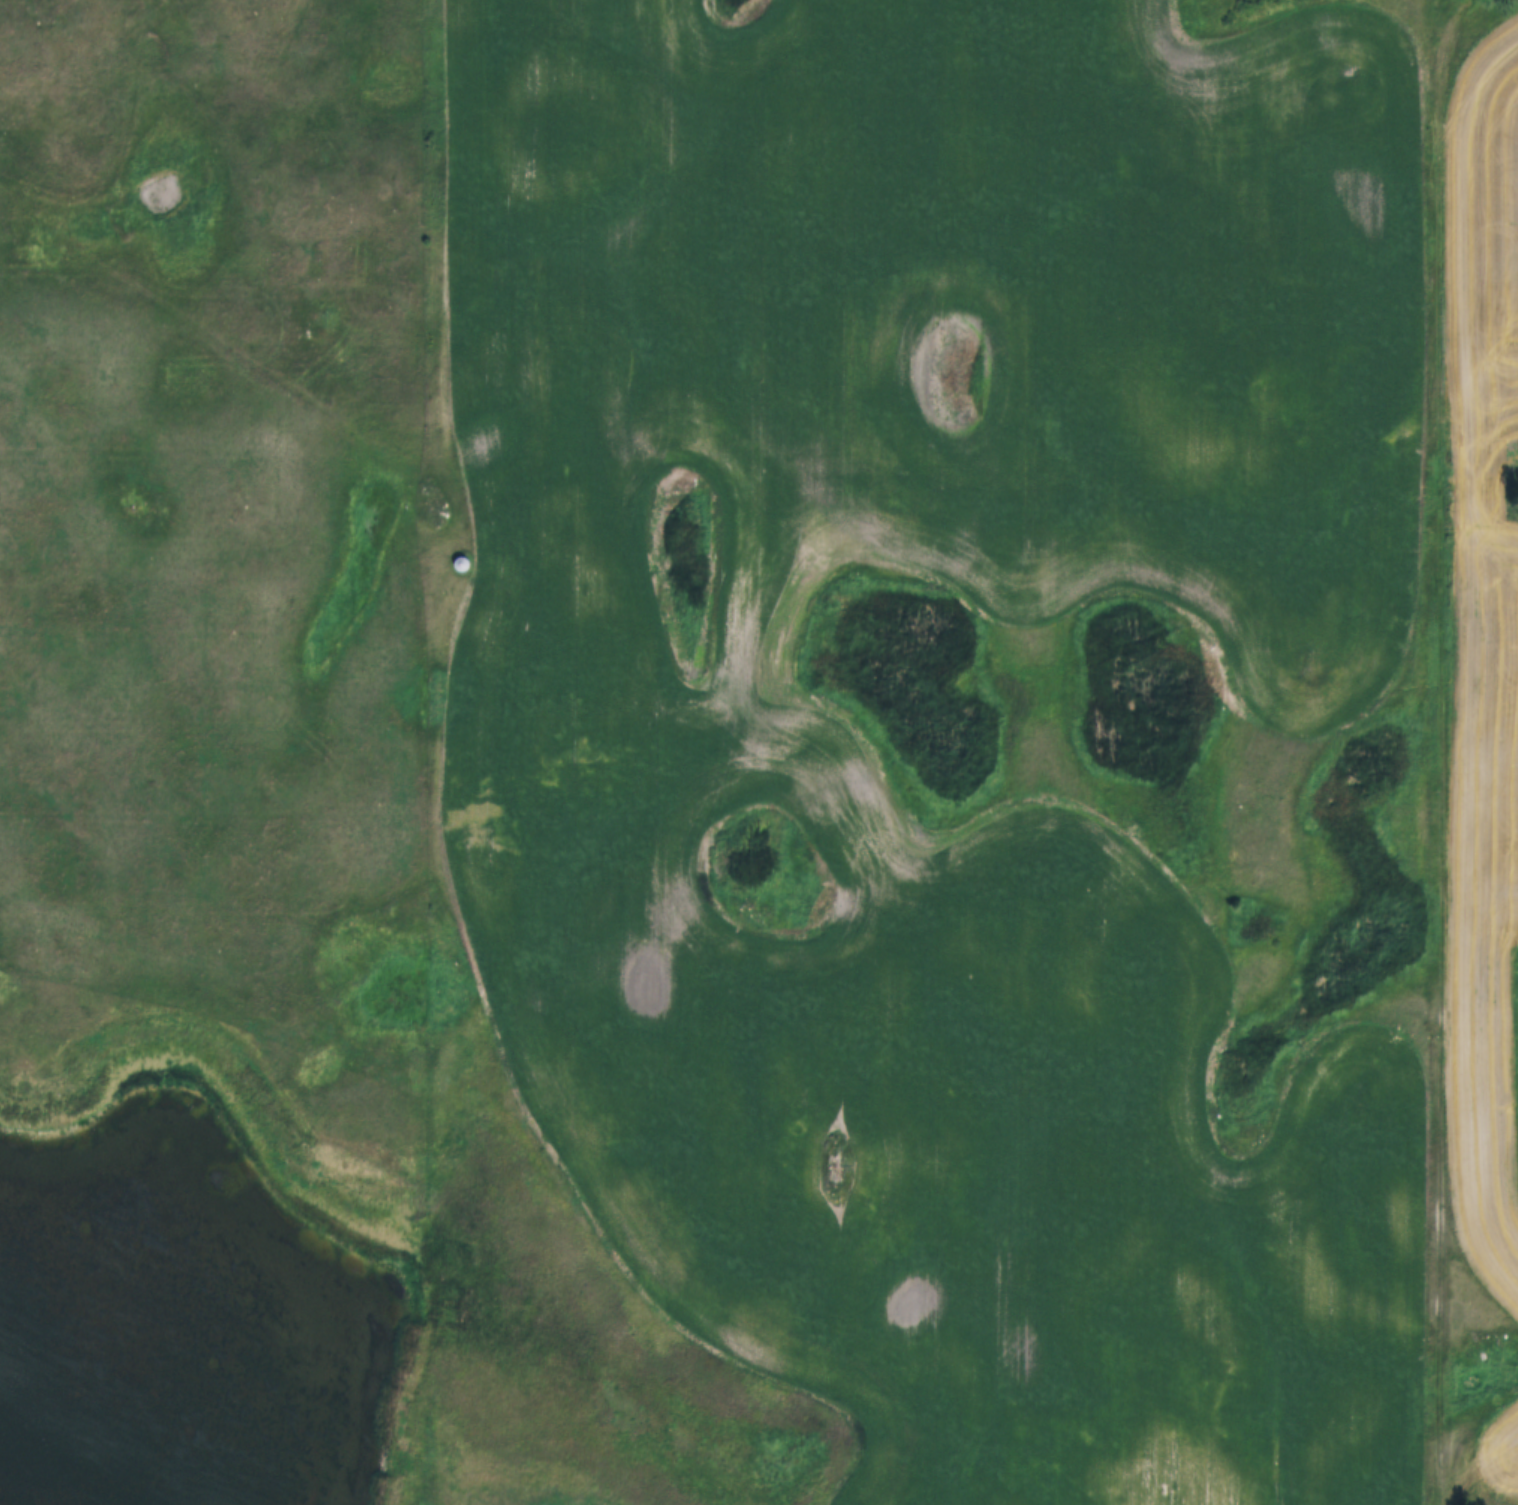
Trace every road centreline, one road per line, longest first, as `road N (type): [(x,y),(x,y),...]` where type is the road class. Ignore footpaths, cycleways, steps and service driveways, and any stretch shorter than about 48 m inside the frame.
road 1 (track): [(1470,0),(1440,67),(1445,1504)]

